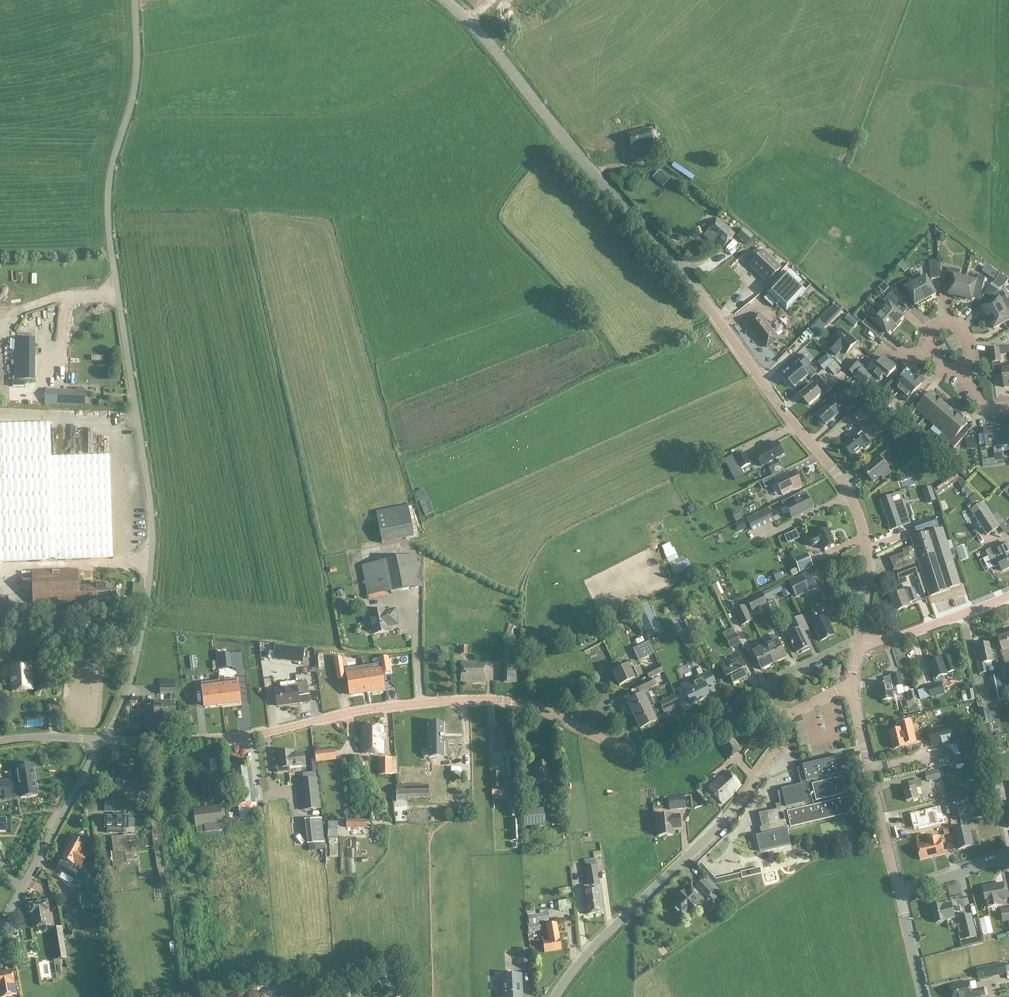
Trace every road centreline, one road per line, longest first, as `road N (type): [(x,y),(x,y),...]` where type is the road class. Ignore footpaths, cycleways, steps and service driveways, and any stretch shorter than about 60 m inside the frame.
road 1 (unclassified): [(135,0),(136,79),(108,214),(152,544),(134,668),(102,740)]
road 2 (tertiary): [(102,740),(222,740),(366,709),(495,699),(538,708),(623,747),(650,749),(771,712)]
road 3 (tertiary): [(859,643),(868,562),(847,489),(690,284)]
road 4 (tertiary): [(443,0),(690,284)]
road 5 (unclassified): [(554,996),(593,946),(731,813),(787,739),(790,716)]
road 6 (unclassified): [(901,895),(853,686)]
road 7 (unclassified): [(0,925),(102,740)]
road 8 (tertiary): [(1008,596),(859,643)]
road 9 (residential): [(771,712),(759,686),(859,643)]
road 10 (residential): [(962,372),(969,346),(959,326),(945,322),(928,339),(947,367)]

